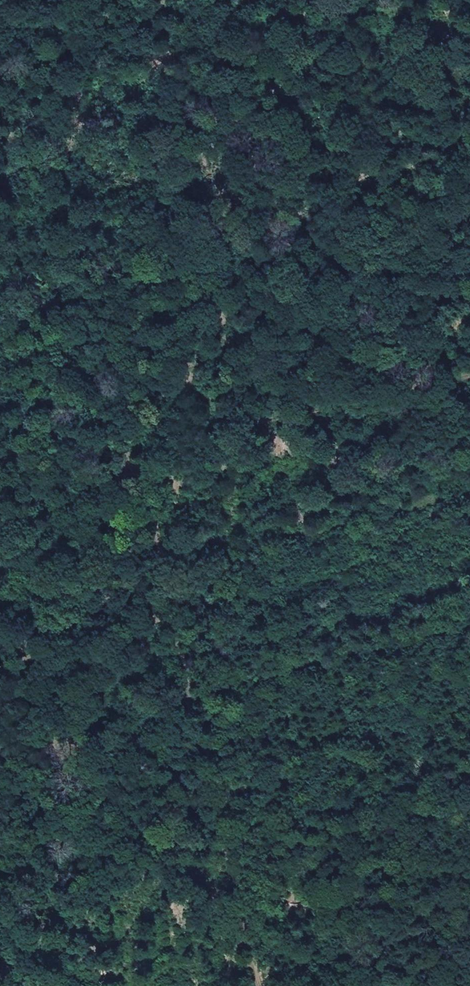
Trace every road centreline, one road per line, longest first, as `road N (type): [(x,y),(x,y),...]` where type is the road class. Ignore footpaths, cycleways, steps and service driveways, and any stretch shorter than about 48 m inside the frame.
road 1 (track): [(263,985),(138,460),(225,429),(469,372)]
road 2 (track): [(305,0),(293,64),(138,460),(129,518),(50,650),(0,670)]
road 3 (track): [(138,460),(109,434),(0,214)]

